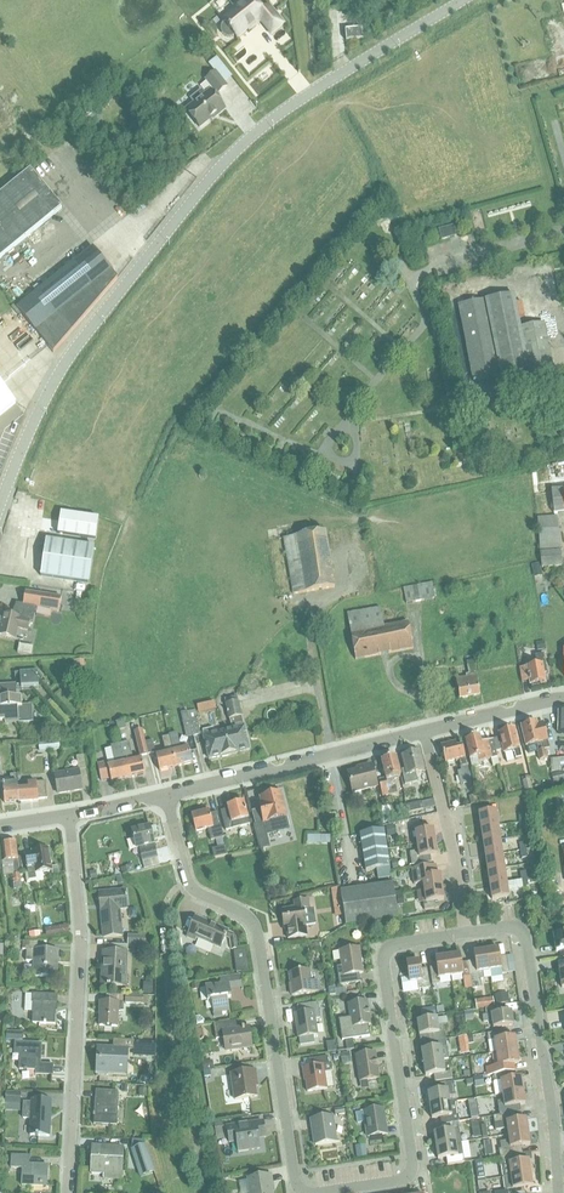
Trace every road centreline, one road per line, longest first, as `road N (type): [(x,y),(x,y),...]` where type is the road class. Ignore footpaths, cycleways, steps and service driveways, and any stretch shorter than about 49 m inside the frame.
road 1 (residential): [(0,513),(40,414),(84,341),(214,173),(300,98),(461,0)]
road 2 (residential): [(306,1192),(295,1182),(254,921),(190,887),(167,796)]
road 3 (residential): [(466,931),(390,945),(380,961),(414,1162),(406,1180),(322,1192)]
road 4 (residential): [(69,1192),(81,930),(69,816)]
road 5 (residential): [(554,1192),(530,942),(512,926),(466,931)]
road 6 (tertiary): [(167,796),(426,731)]
road 7 (unclassified): [(466,931),(454,838),(426,731)]
road 8 (tertiary): [(426,731),(563,698)]

